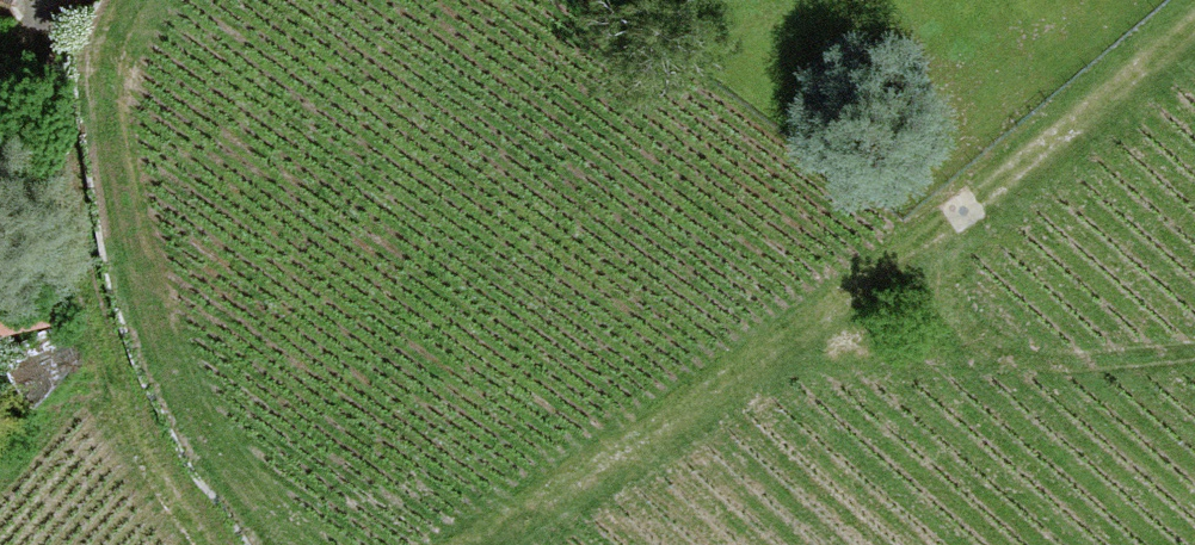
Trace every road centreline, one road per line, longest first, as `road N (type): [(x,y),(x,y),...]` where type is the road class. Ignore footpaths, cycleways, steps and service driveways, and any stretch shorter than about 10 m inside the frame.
road 1 (track): [(1194,25),(959,216),(472,544)]
road 2 (track): [(217,544),(143,433),(111,362),(55,173),(34,34)]
road 3 (track): [(741,363),(1194,352)]

